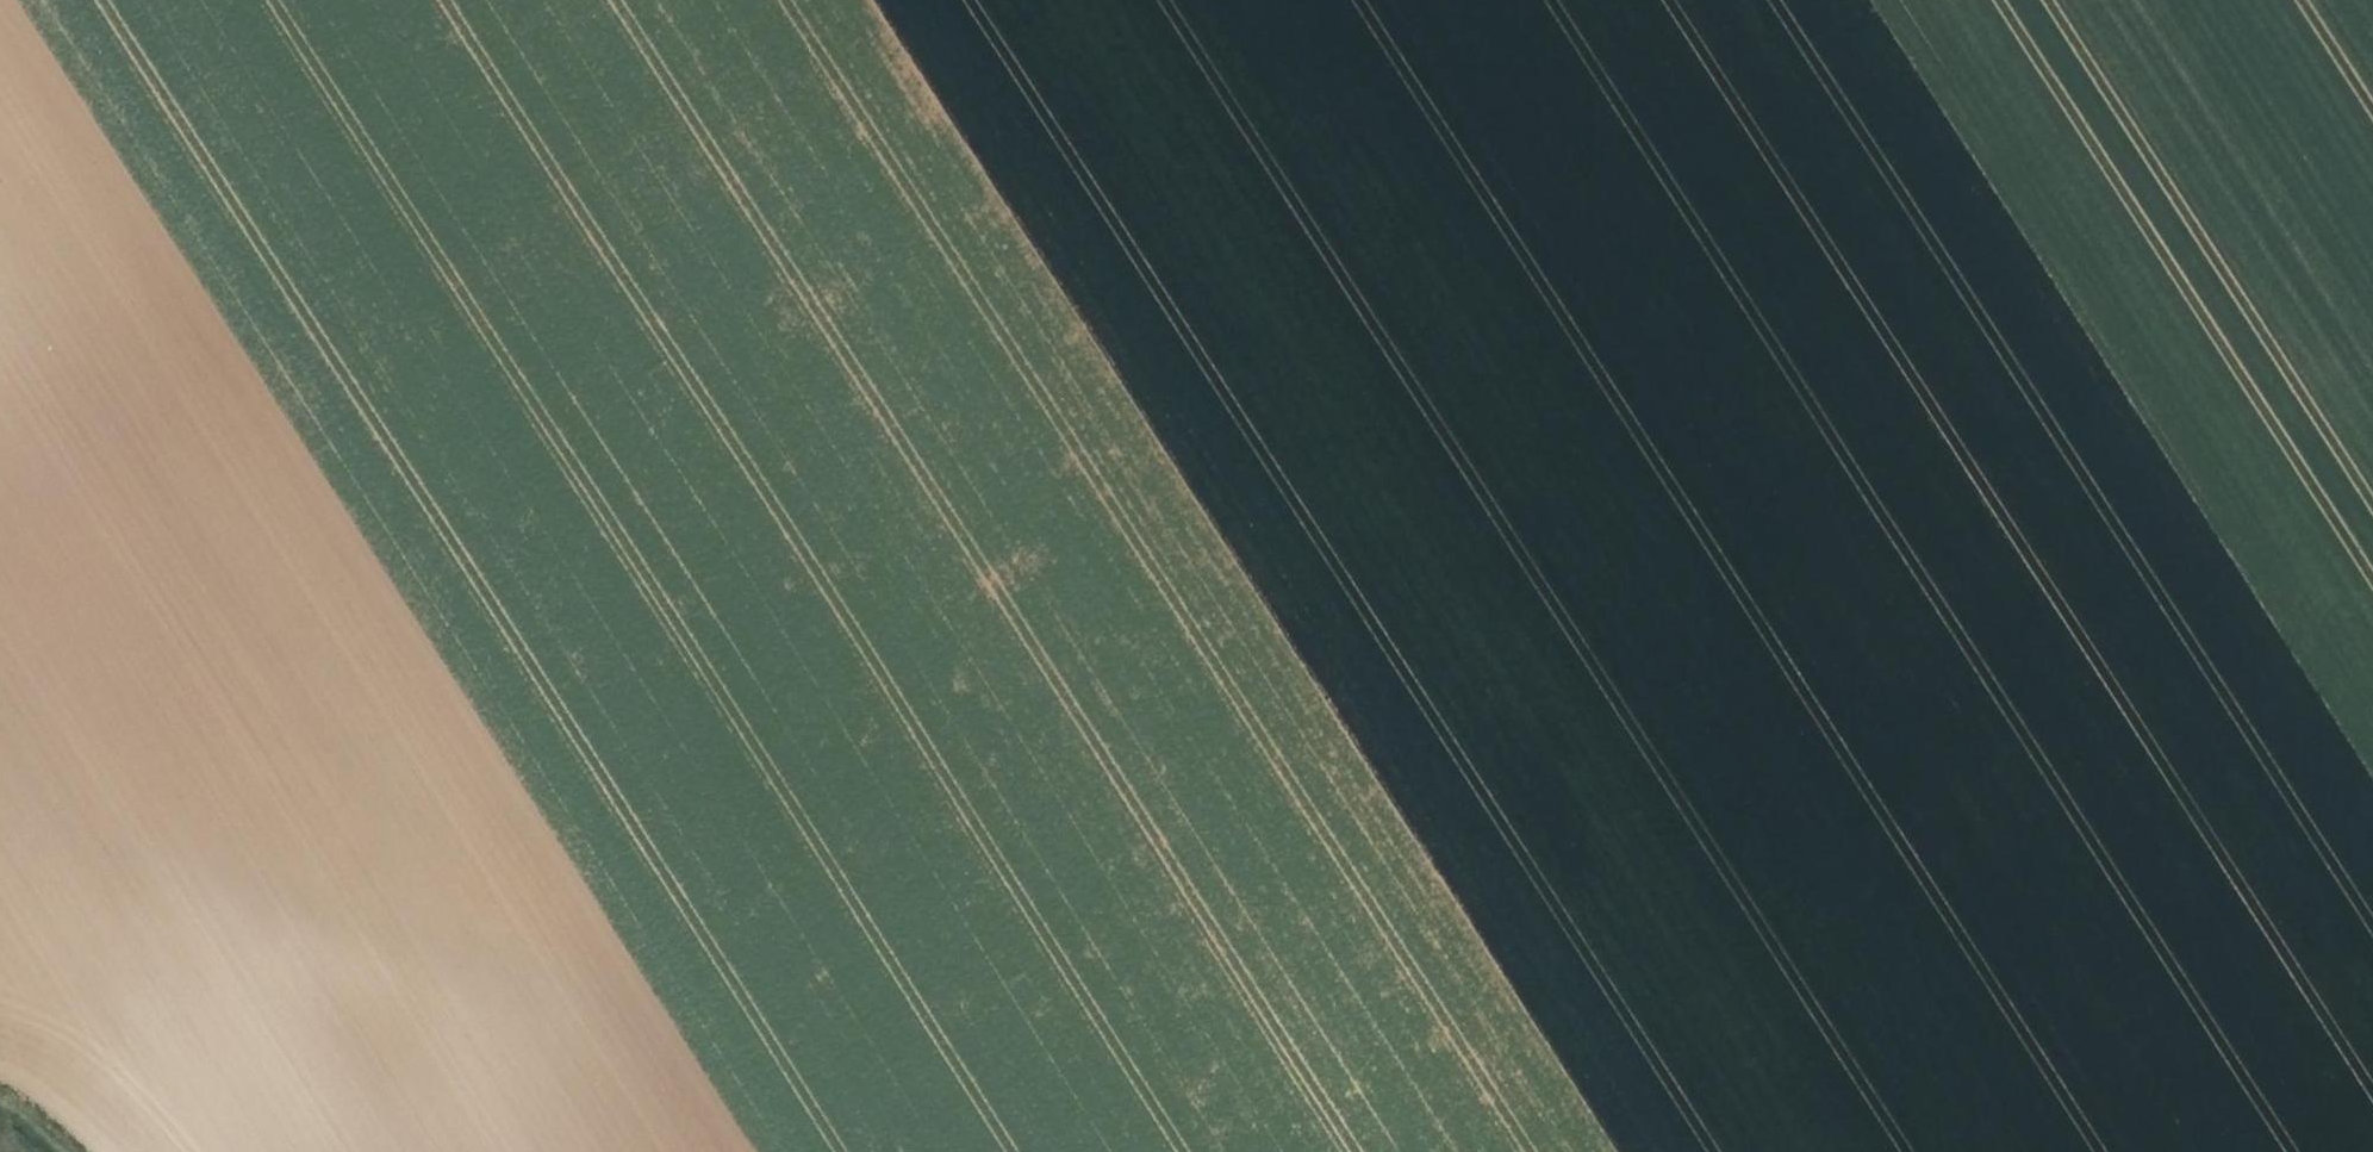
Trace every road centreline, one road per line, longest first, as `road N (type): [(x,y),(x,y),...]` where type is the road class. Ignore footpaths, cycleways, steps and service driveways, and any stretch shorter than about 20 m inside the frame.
road 1 (track): [(122,1151),(104,1125),(0,1087)]

